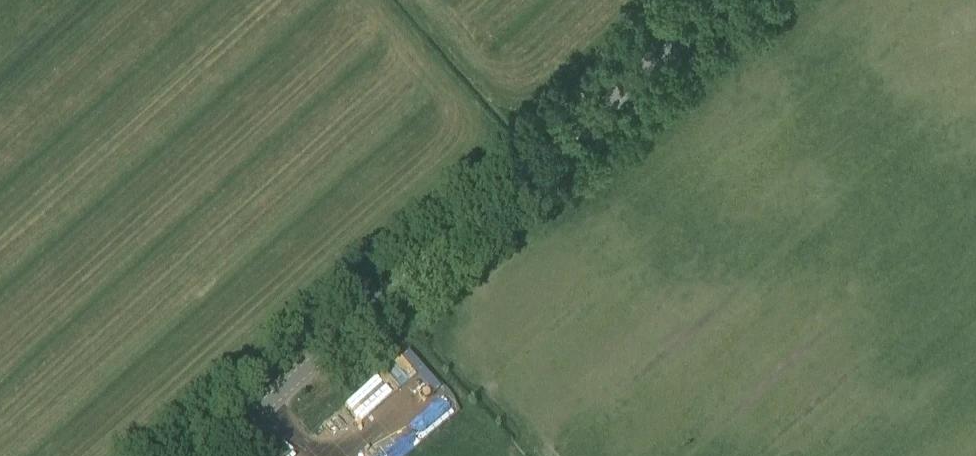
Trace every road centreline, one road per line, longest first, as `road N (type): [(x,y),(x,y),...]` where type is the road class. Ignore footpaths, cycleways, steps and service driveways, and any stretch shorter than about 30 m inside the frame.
road 1 (tertiary): [(207,455),(727,0)]

